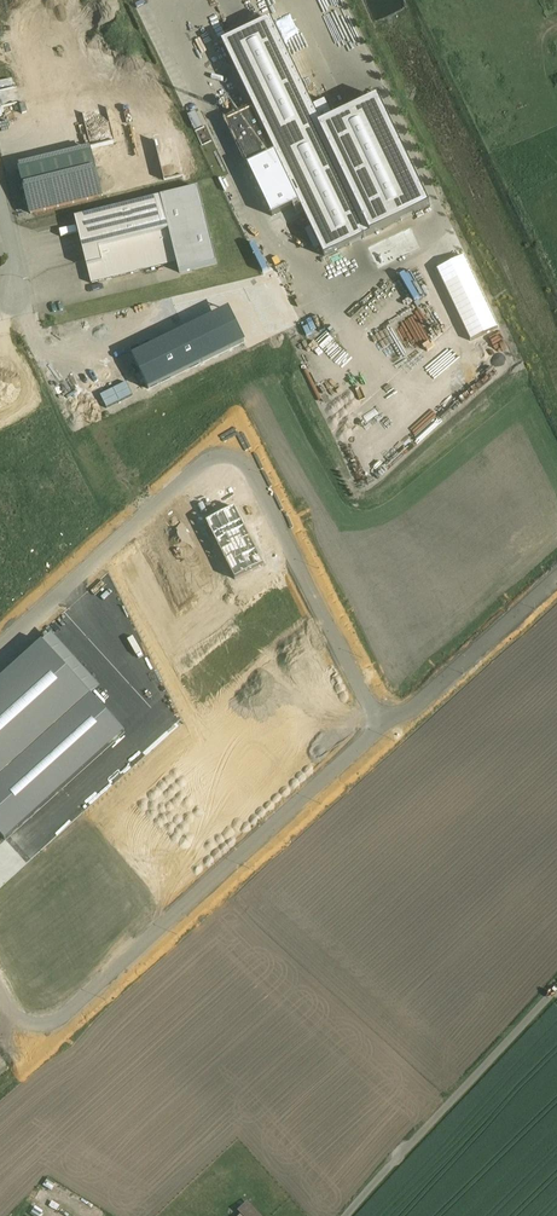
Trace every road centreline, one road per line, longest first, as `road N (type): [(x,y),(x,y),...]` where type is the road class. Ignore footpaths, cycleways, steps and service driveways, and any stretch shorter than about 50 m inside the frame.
road 1 (unclassified): [(385,725),(248,468),(232,458),(208,461),(0,649)]
road 2 (unclassified): [(0,993),(13,1018),(34,1027),(58,1021),(385,725)]
road 3 (unclassified): [(345,1215),(556,988)]
road 4 (unclassified): [(385,725),(414,709),(556,579)]

